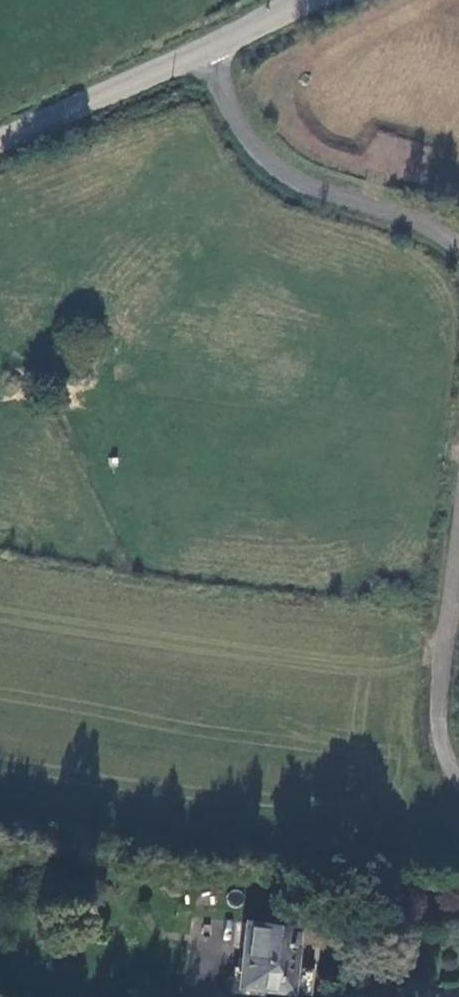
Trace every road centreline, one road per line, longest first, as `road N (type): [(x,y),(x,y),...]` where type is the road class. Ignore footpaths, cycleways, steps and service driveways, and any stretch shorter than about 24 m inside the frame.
road 1 (unclassified): [(305,0),(0,143)]

